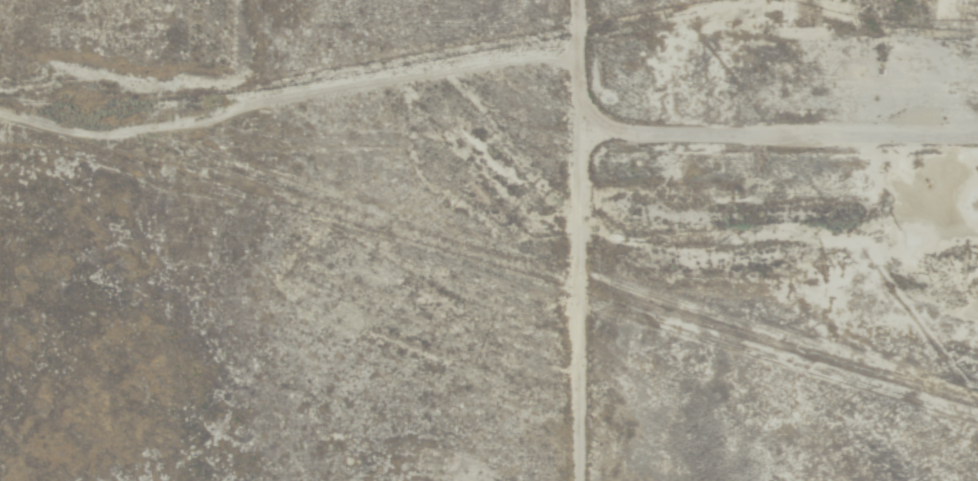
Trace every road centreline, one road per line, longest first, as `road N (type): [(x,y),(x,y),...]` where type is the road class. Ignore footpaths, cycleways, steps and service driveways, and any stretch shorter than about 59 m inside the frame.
road 1 (track): [(0,100),(103,199),(977,205)]
road 2 (track): [(572,0),(564,480)]
road 3 (track): [(270,0),(270,24),(228,119),(134,152),(103,199),(0,201)]

